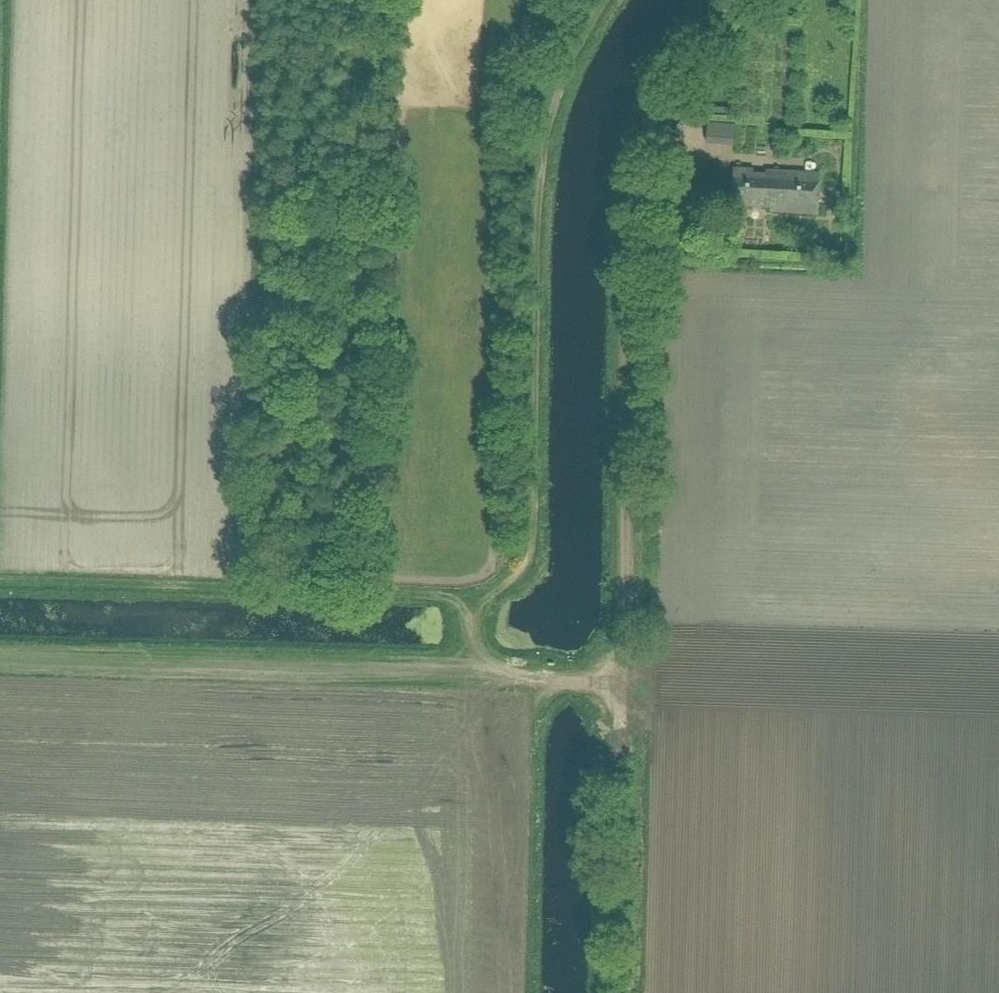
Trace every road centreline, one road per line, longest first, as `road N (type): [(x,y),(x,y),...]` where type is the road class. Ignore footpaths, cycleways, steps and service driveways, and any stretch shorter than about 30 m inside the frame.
road 1 (unclassified): [(620,682),(634,171),(675,75),(730,0)]
road 2 (track): [(604,0),(547,118),(533,543),(521,568),(490,596)]
road 3 (track): [(490,596),(478,640),(490,659),(543,681),(620,682)]

